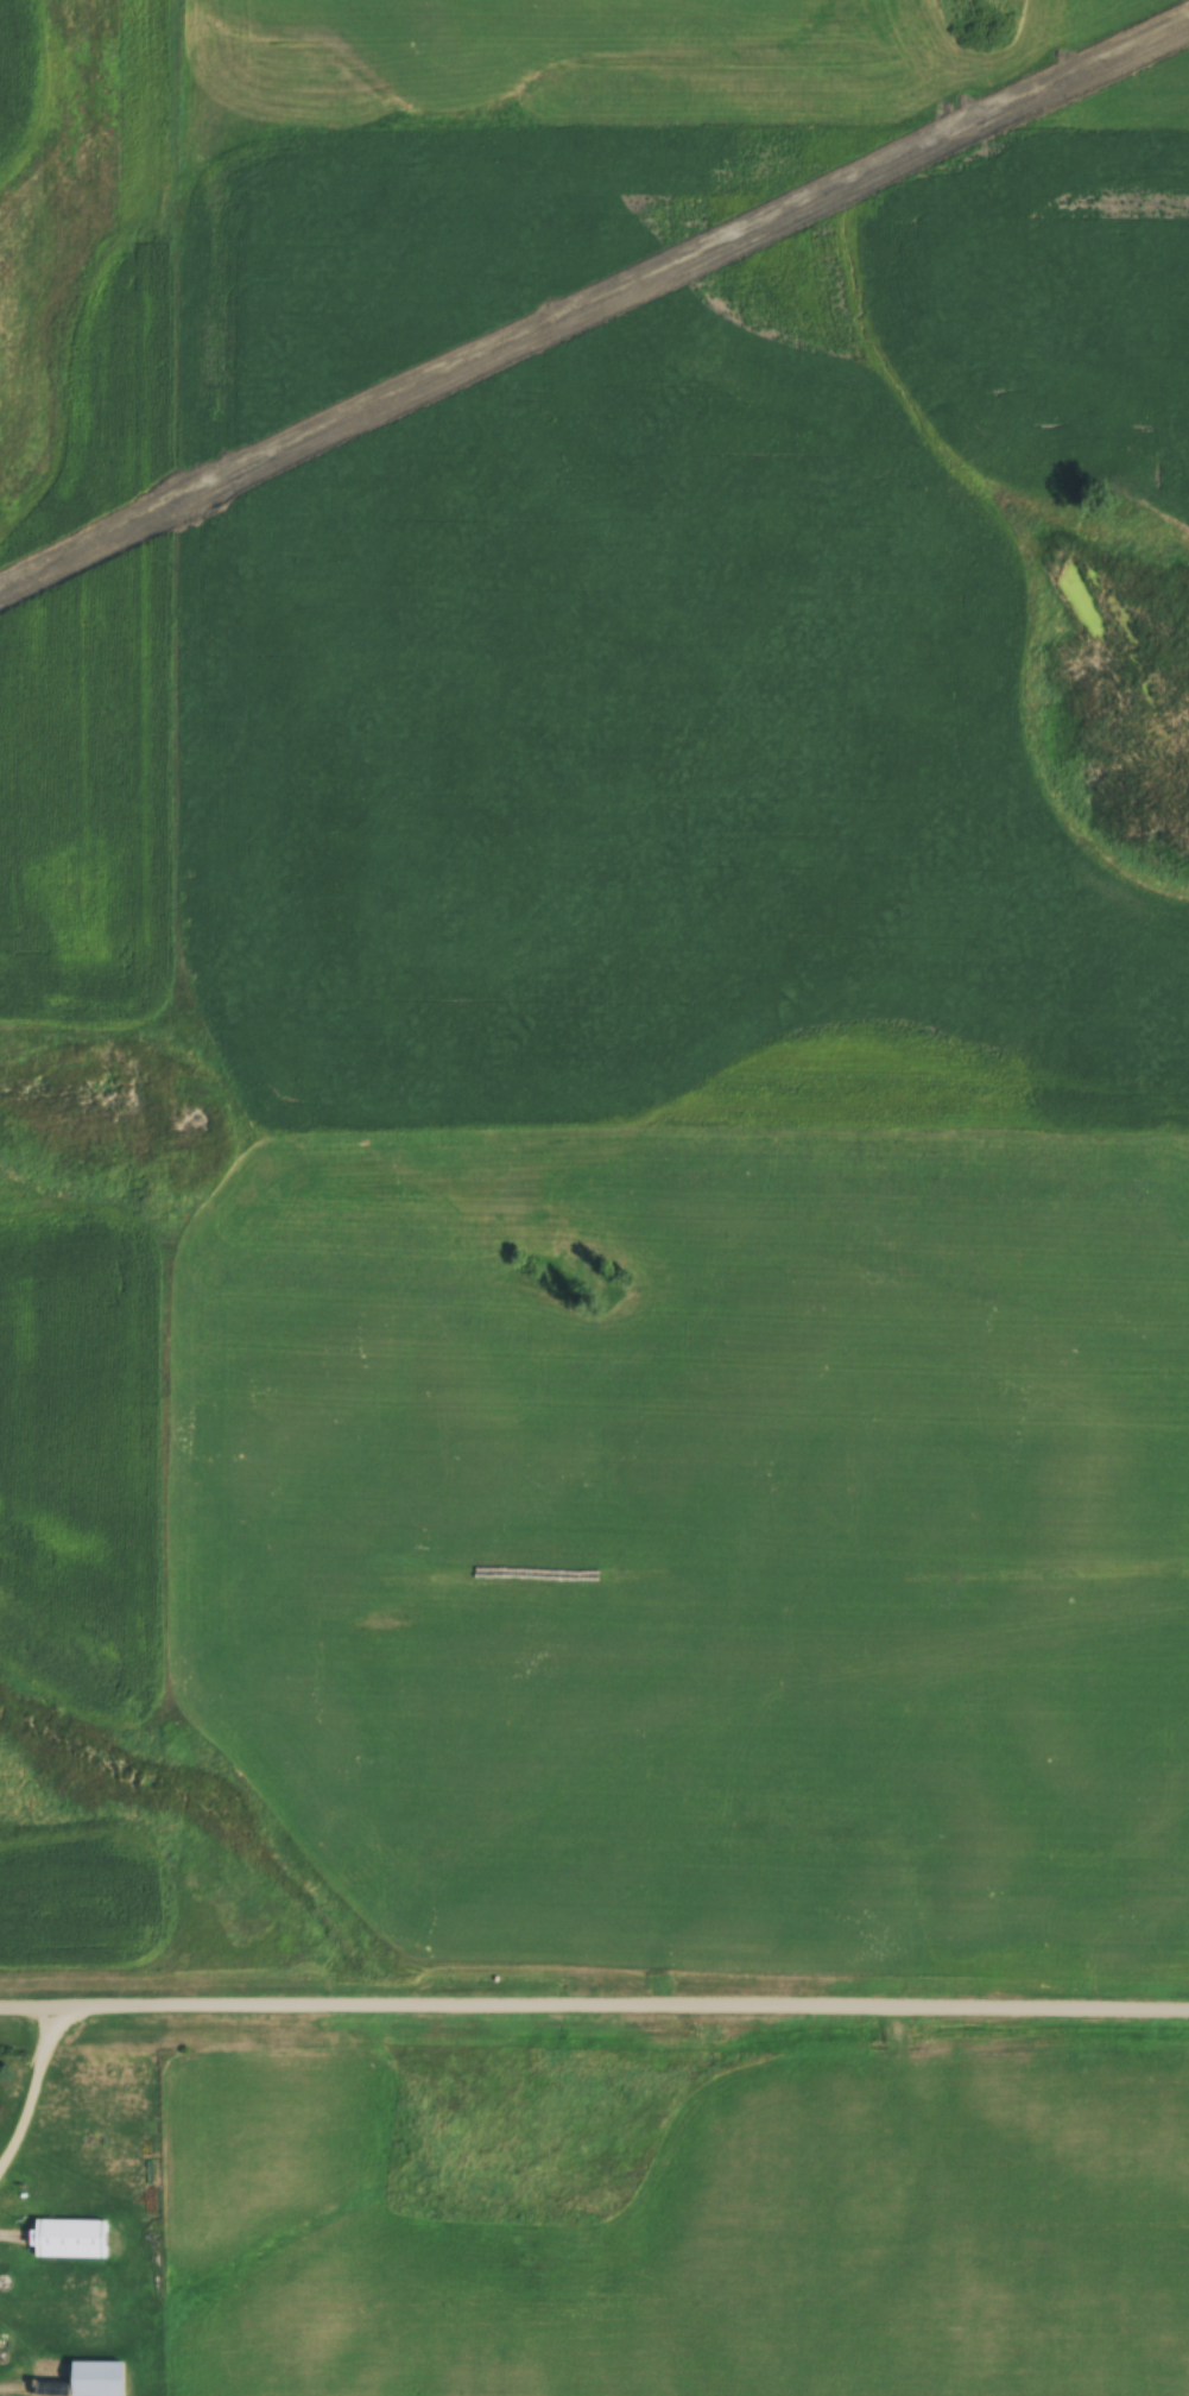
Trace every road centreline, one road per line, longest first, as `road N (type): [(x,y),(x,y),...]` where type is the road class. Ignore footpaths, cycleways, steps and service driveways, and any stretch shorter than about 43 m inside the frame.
road 1 (residential): [(1188,2004),(0,2002)]

